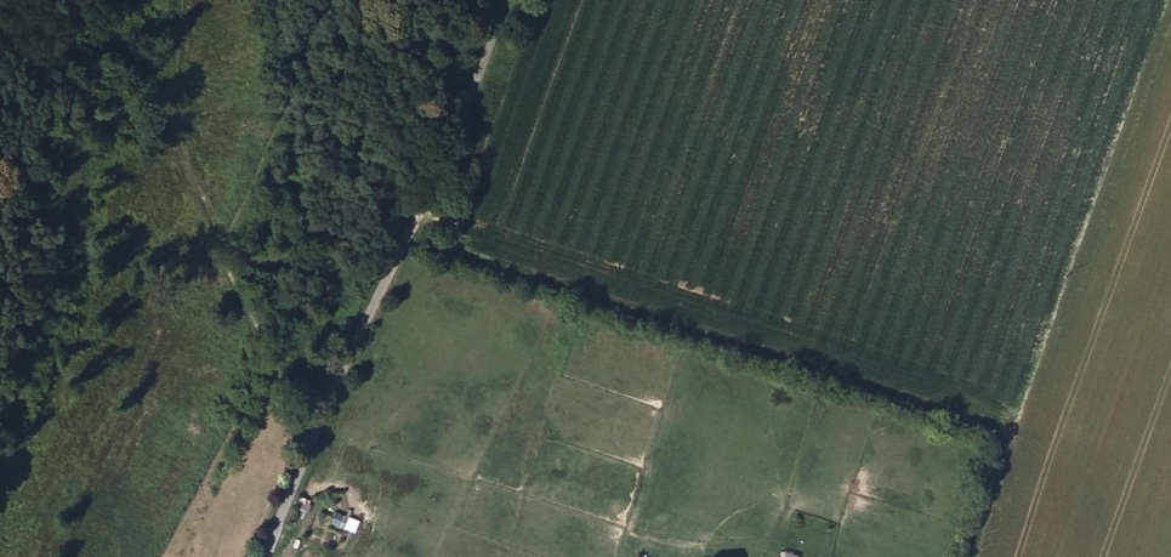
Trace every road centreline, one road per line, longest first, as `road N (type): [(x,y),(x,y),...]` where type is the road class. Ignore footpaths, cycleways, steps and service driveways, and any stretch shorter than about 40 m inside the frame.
road 1 (residential): [(263,556),(363,310),(481,70),(506,0)]

